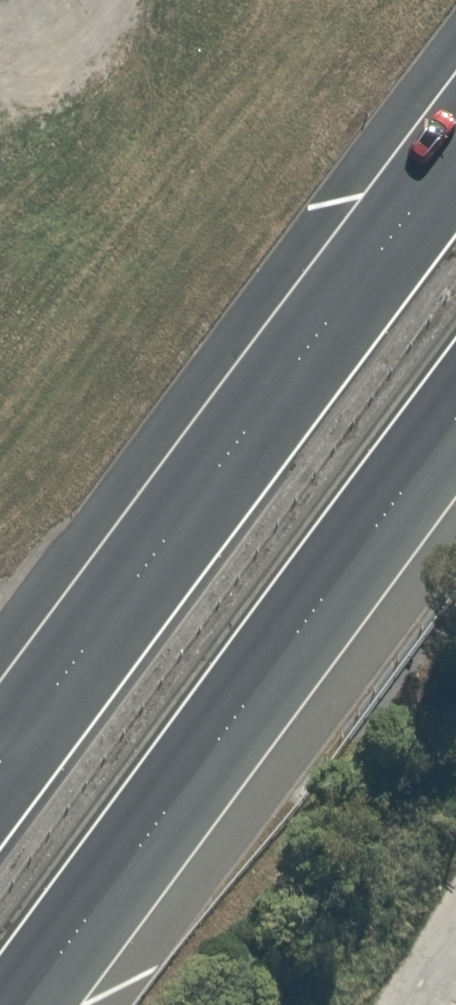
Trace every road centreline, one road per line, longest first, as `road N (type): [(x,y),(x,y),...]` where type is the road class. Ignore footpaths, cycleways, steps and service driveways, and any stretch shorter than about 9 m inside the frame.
road 1 (trunk): [(0,761),(455,150)]
road 2 (trunk): [(455,423),(21,1004)]

